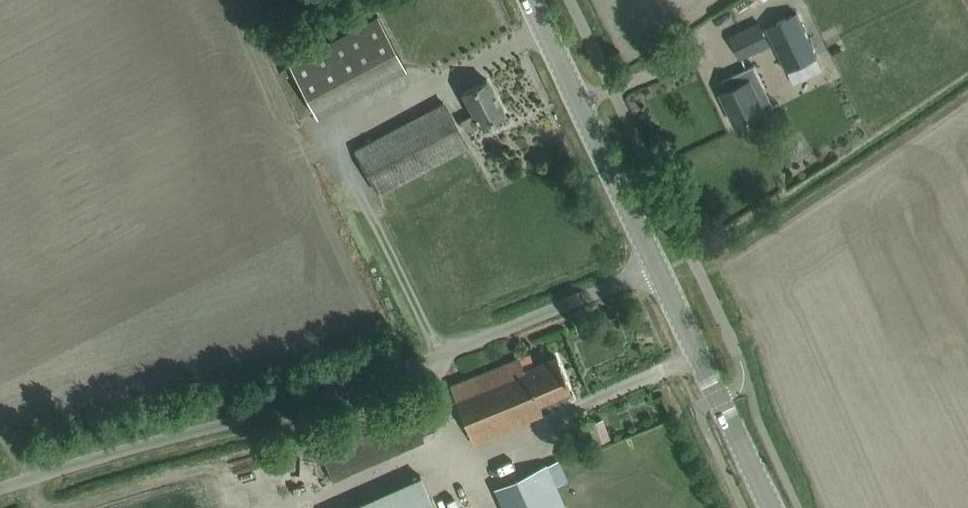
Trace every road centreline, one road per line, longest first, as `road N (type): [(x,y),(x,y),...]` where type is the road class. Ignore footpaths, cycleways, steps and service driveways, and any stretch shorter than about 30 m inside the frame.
road 1 (unclassified): [(0,482),(380,381),(656,273)]
road 2 (tertiary): [(656,273),(528,0)]
road 3 (tertiary): [(771,507),(656,273)]

